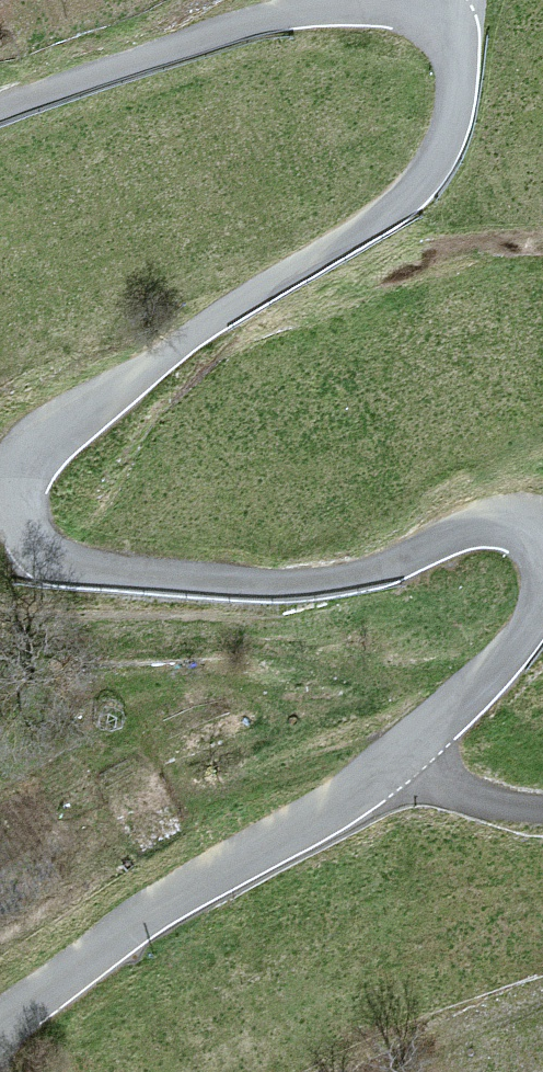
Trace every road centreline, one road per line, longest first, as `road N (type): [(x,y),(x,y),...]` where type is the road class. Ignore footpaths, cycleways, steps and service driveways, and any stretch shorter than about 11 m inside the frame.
road 1 (unclassified): [(542,558),(523,532),(492,526),(359,574),(259,583),(75,566),(43,552),(24,521),(24,485),(44,437),(386,213),(425,175),(456,96),(452,59),(434,26),(384,7),(297,10),(0,108)]
road 2 (unclassified): [(0,1021),(225,882),(399,757)]
road 3 (unclassified): [(399,757),(507,652),(542,593)]
road 4 (unclassified): [(399,757),(474,797),(542,808)]

